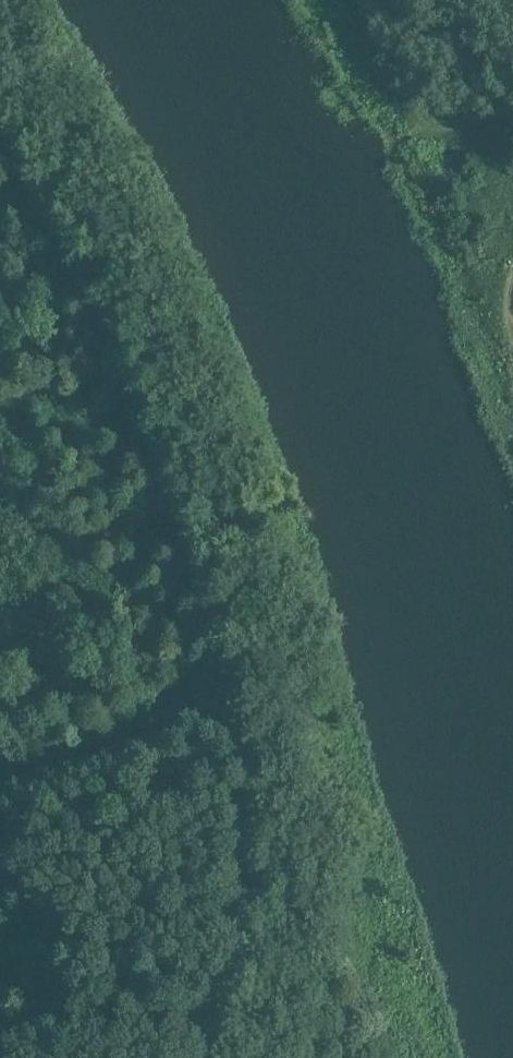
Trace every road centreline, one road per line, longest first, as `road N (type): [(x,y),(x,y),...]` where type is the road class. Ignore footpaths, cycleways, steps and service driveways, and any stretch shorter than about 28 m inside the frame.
road 1 (track): [(0,765),(179,713)]

